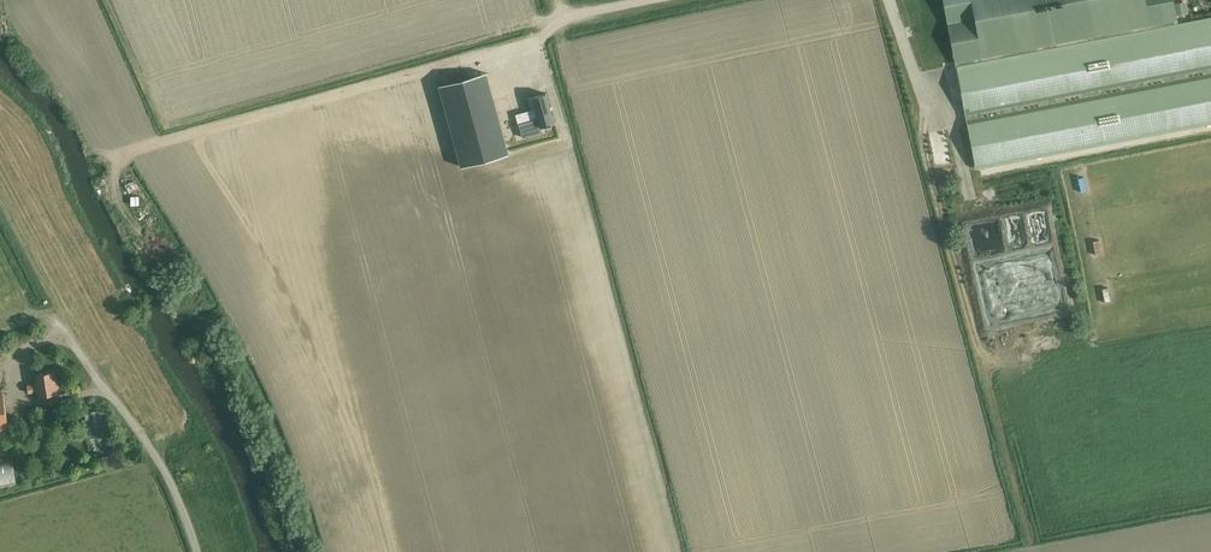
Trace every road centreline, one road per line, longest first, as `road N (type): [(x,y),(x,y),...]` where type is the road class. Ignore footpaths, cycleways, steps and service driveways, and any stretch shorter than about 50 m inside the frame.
road 1 (unclassified): [(198,551),(158,460),(75,349),(56,338),(32,345)]

